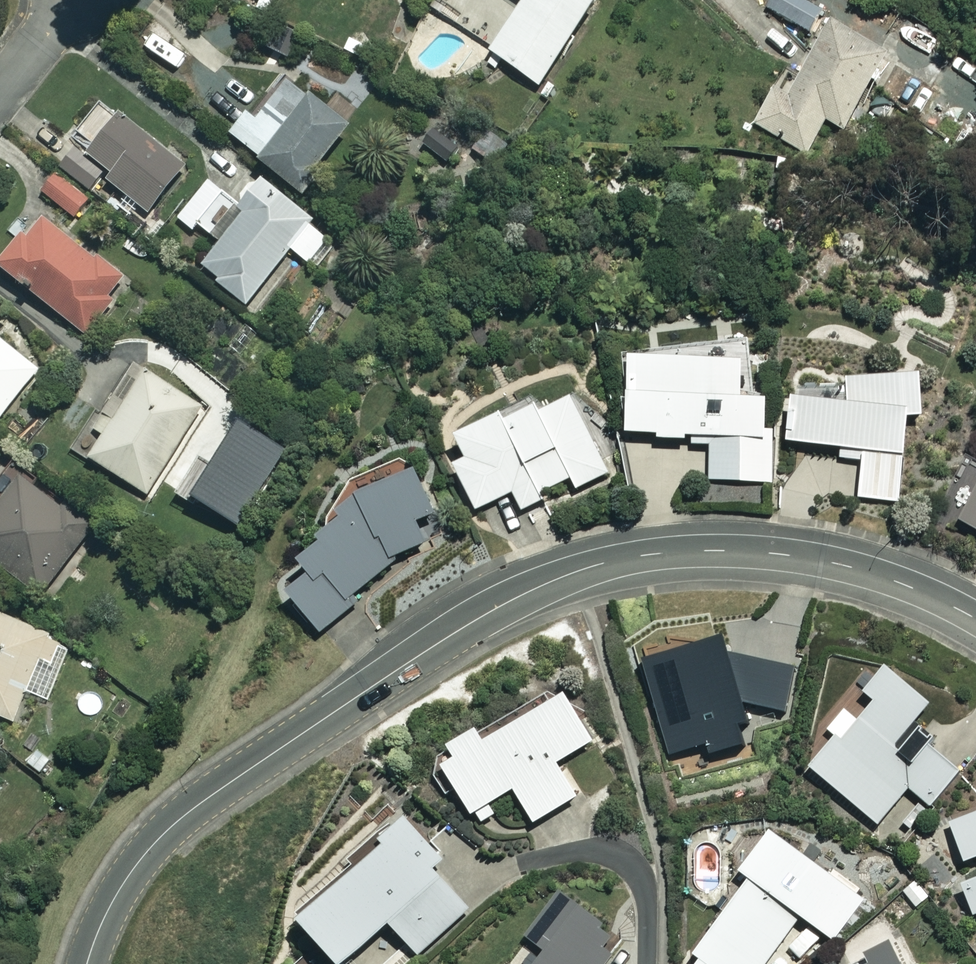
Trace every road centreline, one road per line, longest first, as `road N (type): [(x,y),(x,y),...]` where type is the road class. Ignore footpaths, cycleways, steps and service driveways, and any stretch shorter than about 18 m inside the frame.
road 1 (residential): [(975,619),(848,565),(778,553),(628,556),(578,571),(485,613),(162,833),(109,907),(88,963)]

